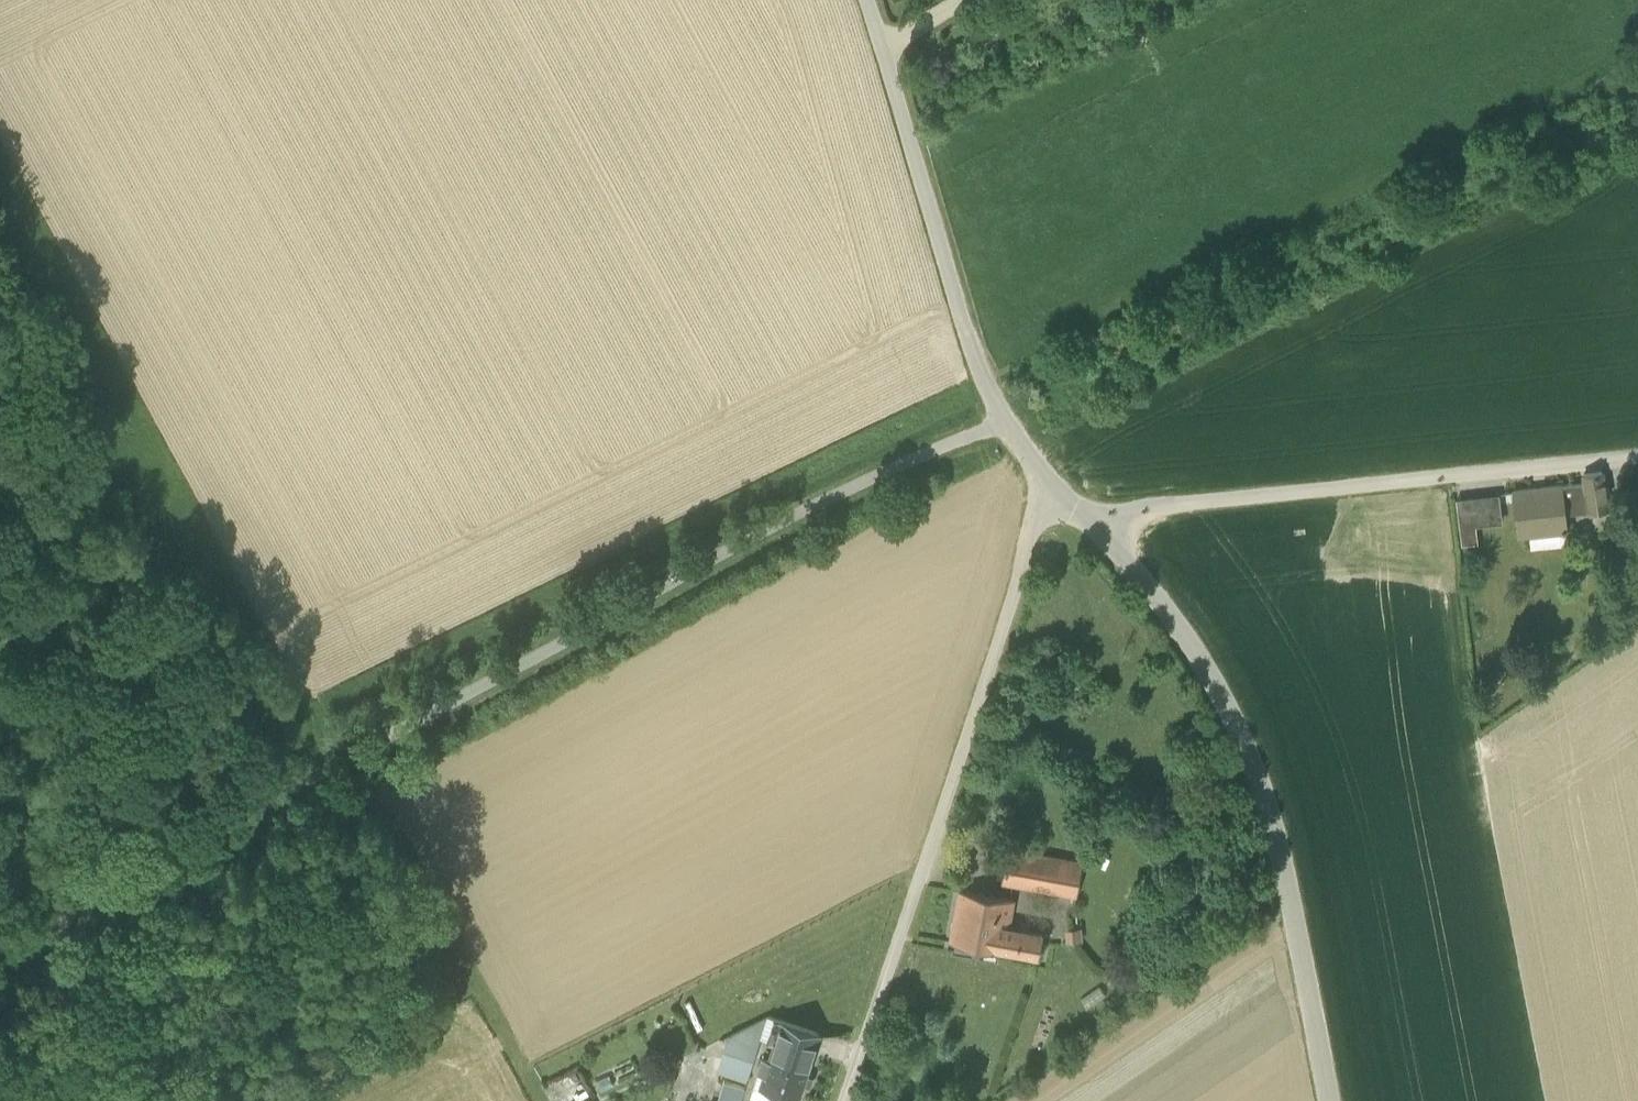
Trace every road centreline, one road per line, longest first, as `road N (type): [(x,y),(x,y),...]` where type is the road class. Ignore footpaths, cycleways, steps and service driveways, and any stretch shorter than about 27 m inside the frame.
road 1 (residential): [(842,1100),(1045,486)]
road 2 (residential): [(1092,517),(1188,633),(1258,760),(1296,886),(1333,1100)]
road 3 (unclassified): [(1637,460),(1092,517)]
road 4 (unclassified): [(869,0),(981,374),(1045,486)]

